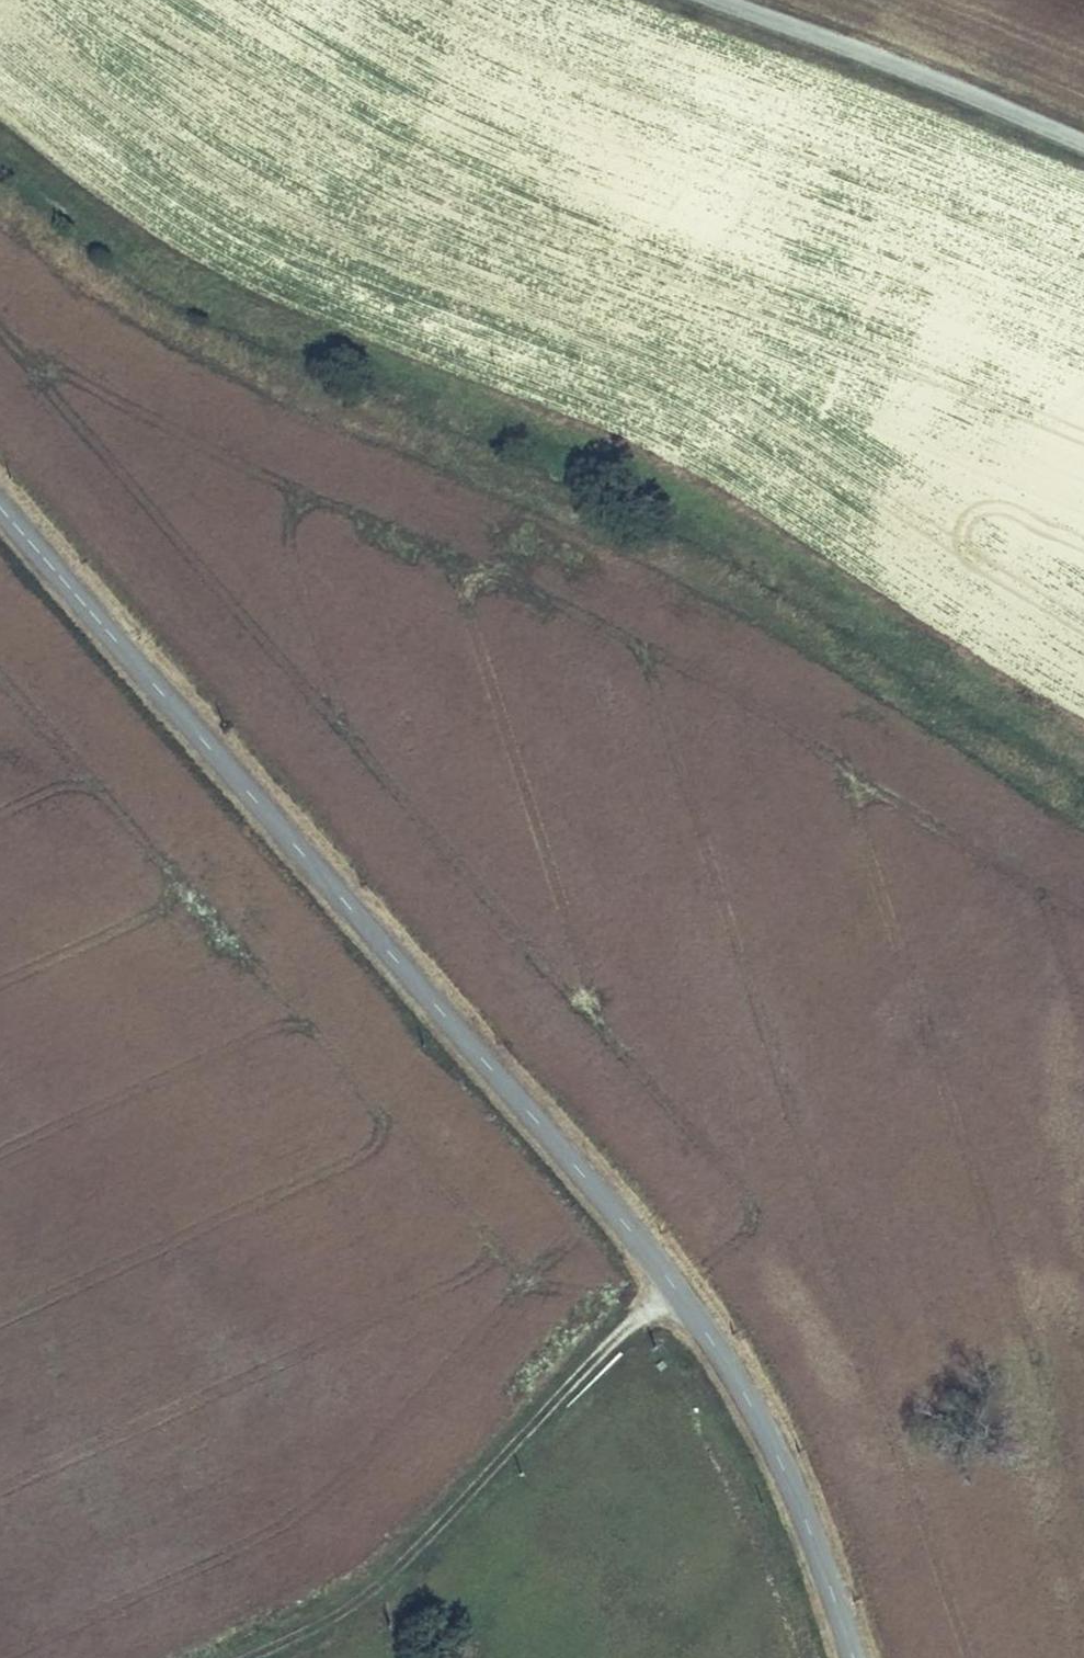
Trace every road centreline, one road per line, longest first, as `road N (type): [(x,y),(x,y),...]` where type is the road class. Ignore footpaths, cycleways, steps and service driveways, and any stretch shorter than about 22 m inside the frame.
road 1 (tertiary): [(0,509),(683,1300),(750,1406),(808,1525),(852,1657)]
road 2 (unclassified): [(1083,141),(711,0)]

